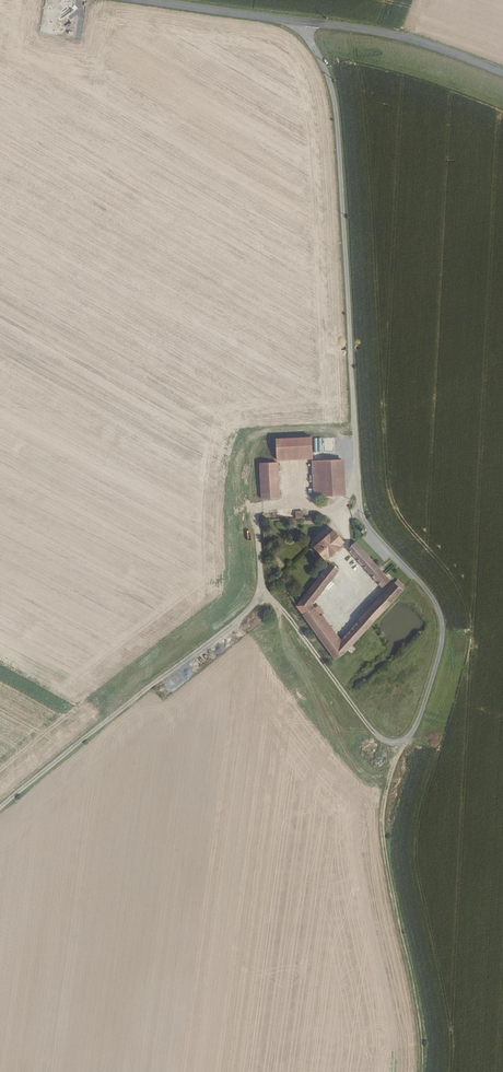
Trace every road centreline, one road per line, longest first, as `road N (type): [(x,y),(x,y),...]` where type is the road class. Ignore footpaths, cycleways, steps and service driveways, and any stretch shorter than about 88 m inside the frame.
road 1 (track): [(305,22),(336,113),(359,512),(430,595),(442,623),(424,702),(400,742),(375,733),(264,594),(256,515),(263,506),(307,501),(325,510),(347,497)]
road 2 (tertiary): [(502,72),(391,35),(146,0)]
road 3 (track): [(264,594),(0,808)]
road 4 (track): [(421,1071),(382,827),(400,742)]

